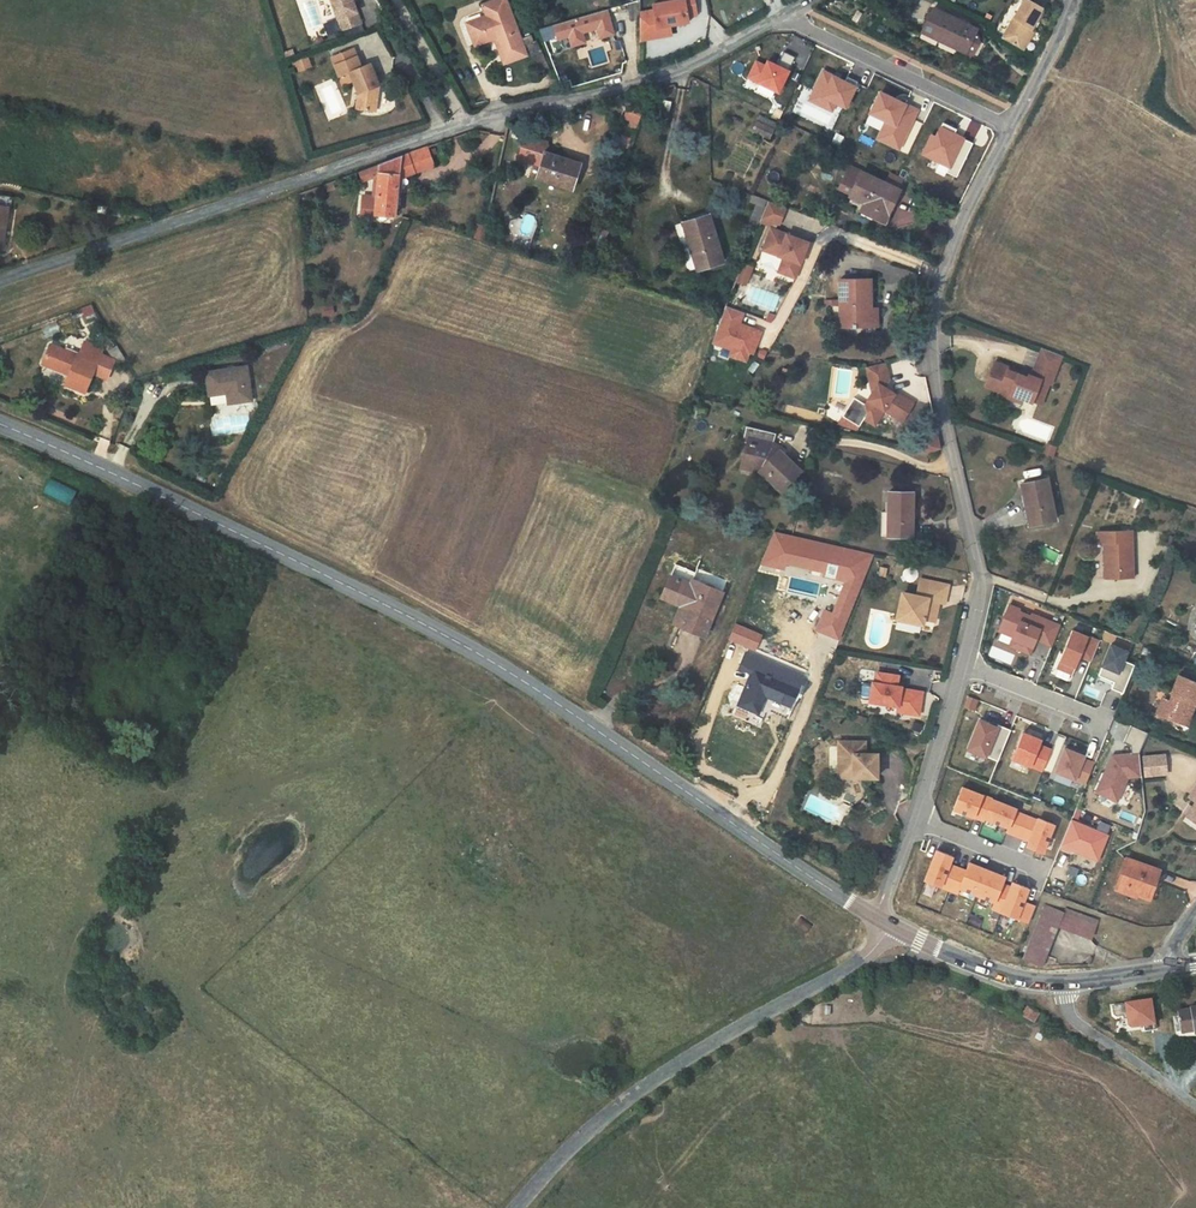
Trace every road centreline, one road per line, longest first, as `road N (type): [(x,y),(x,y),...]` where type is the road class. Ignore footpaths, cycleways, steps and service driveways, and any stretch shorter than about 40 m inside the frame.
road 1 (tertiary): [(0,435),(330,578),(460,645),(875,918)]
road 2 (residential): [(0,281),(464,123),(680,68),(788,12)]
road 3 (residential): [(875,918),(931,764),(980,581),(930,323),(940,275),(1011,128)]
road 4 (unclassified): [(516,1207),(630,1096),(867,956),(889,926)]
road 5 (residential): [(1011,128),(796,23),(788,12)]
road 6 (residential): [(1195,1106),(1088,1032),(1066,999),(1063,977)]
road 7 (tertiary): [(889,926),(979,967),(1063,977)]
road 8 (residential): [(1011,128),(1075,0)]

